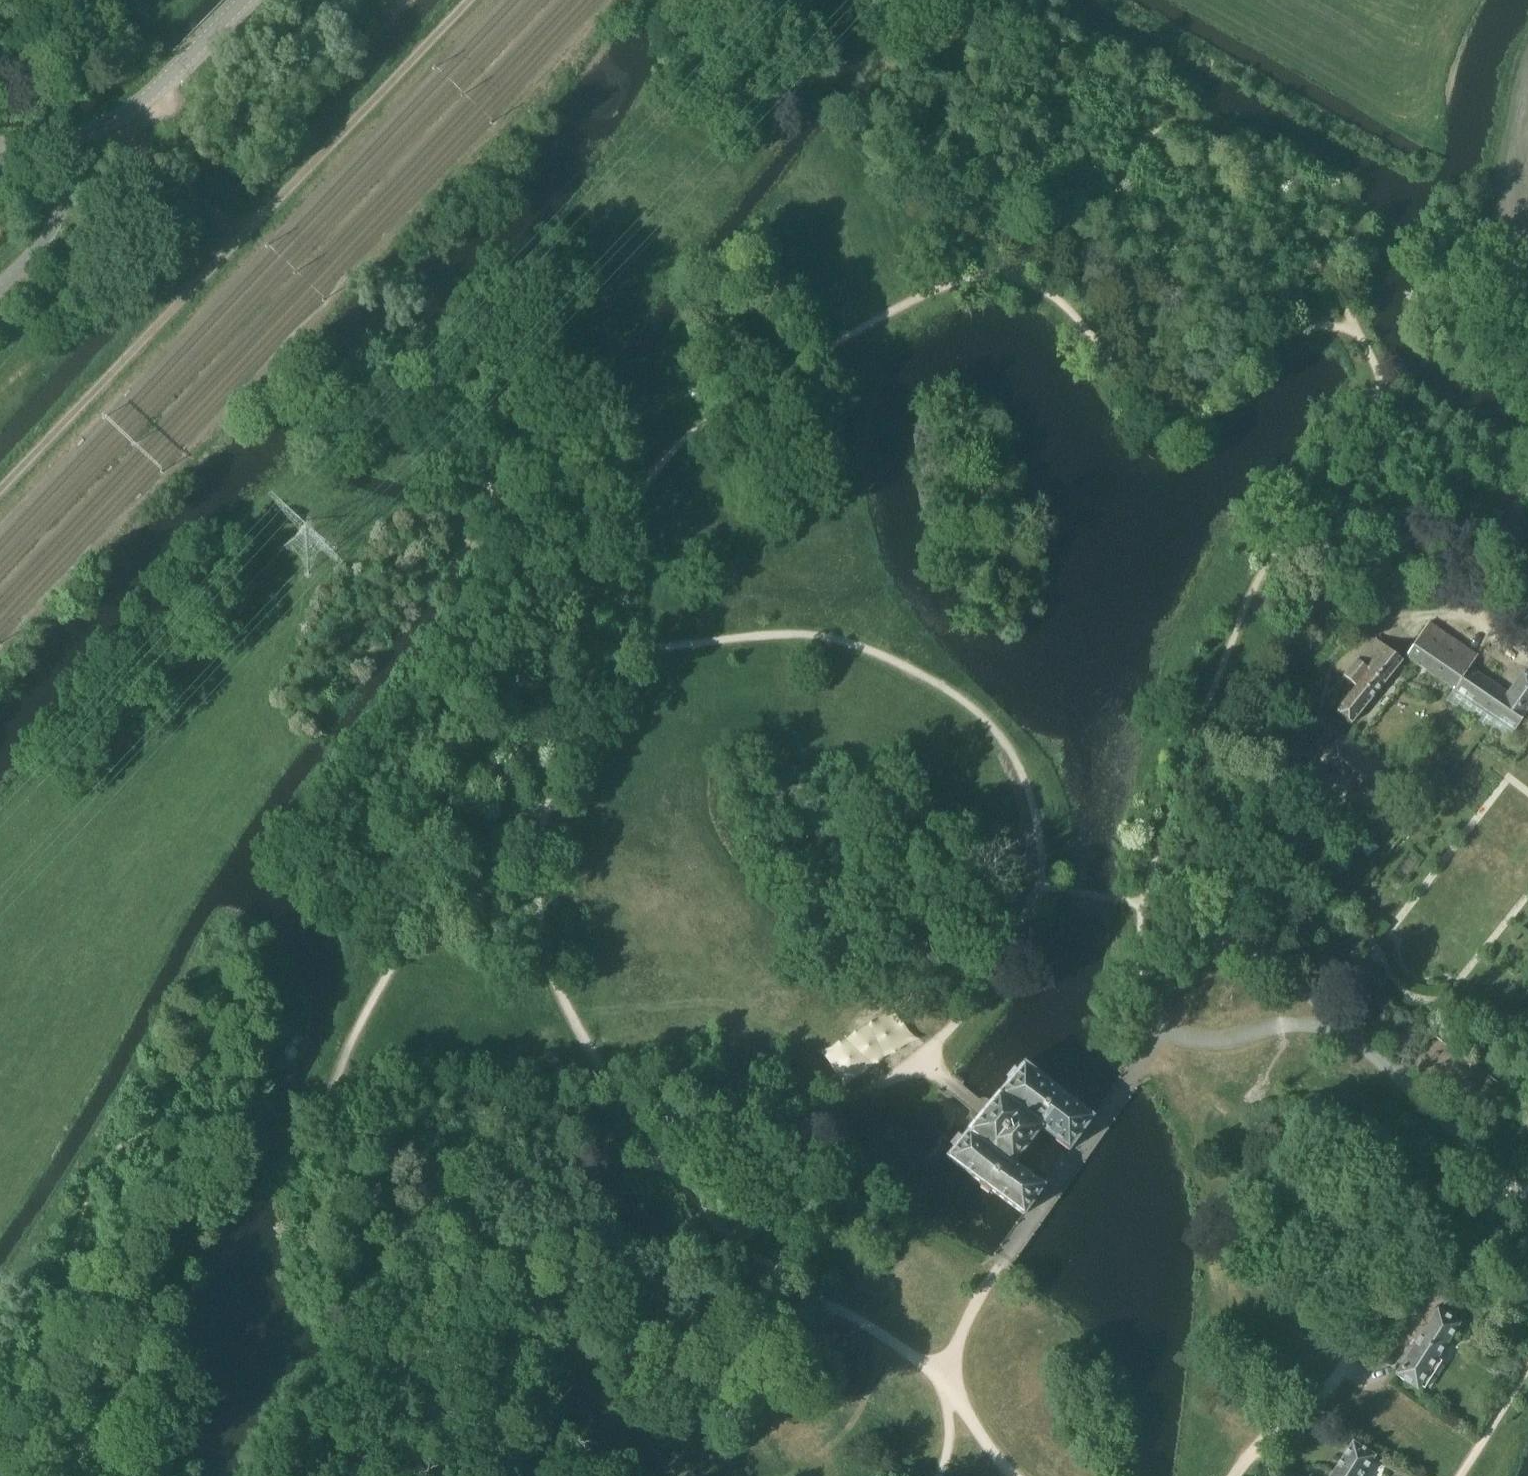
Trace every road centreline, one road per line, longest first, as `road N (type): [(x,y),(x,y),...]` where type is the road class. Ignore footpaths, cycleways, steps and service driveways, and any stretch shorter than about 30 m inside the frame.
road 1 (track): [(243,234),(0,492)]
road 2 (track): [(243,234),(474,0)]
road 3 (unclassified): [(116,119),(245,0)]
road 4 (unclassified): [(116,119),(63,139),(0,144)]

